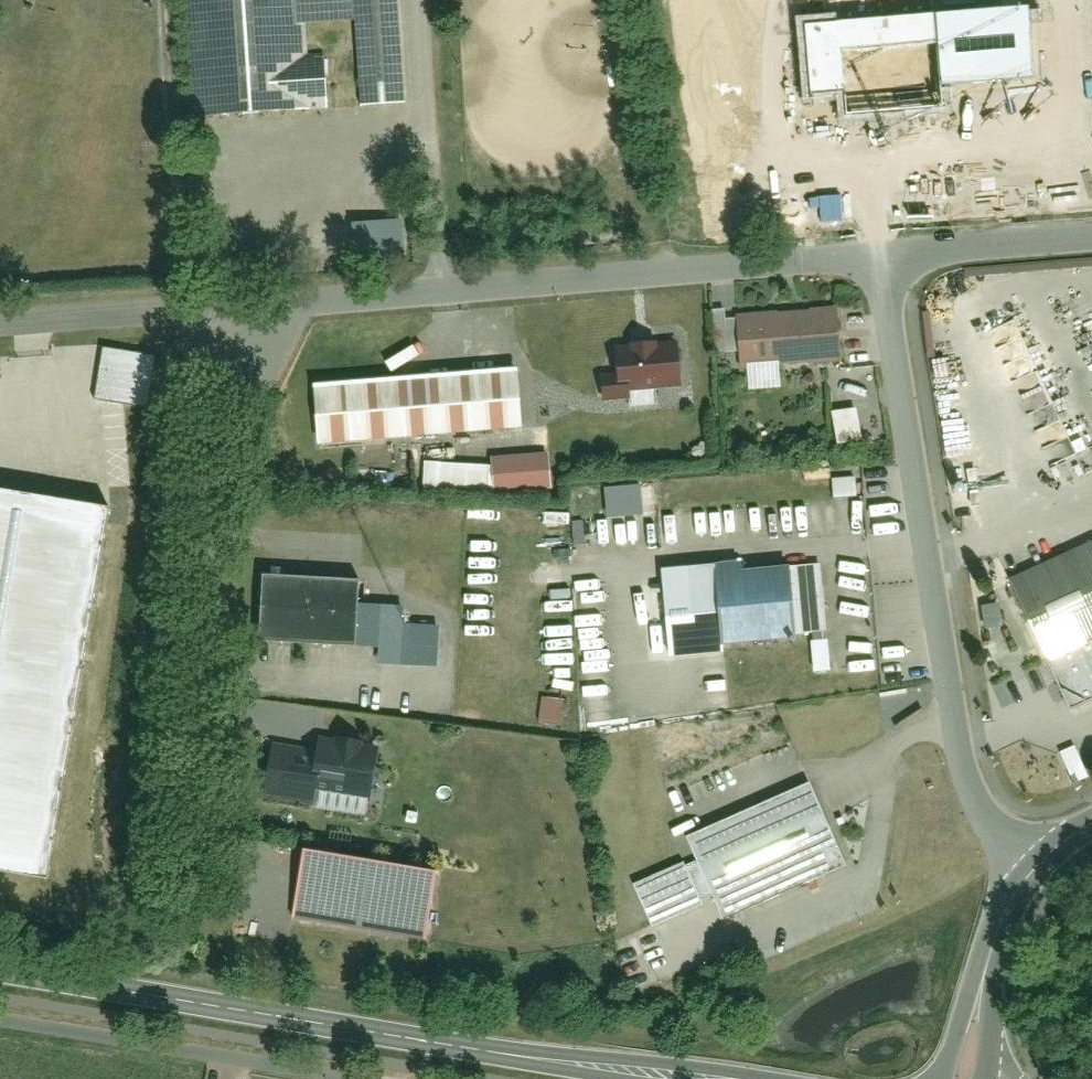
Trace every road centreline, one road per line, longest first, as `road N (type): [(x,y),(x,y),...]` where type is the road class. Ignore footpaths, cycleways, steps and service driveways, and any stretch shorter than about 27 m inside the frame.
road 1 (secondary): [(666,1078),(0,970)]
road 2 (residential): [(880,258),(216,315)]
road 3 (residential): [(1036,862),(1004,836),(962,758),(880,258)]
road 4 (residential): [(216,315),(196,868)]
road 5 (residential): [(350,1078),(0,1023)]
road 6 (secondary): [(1036,862),(999,926),(961,1078)]
road 7 (residential): [(216,315),(0,326)]
road 8 (residential): [(1091,240),(880,258)]

